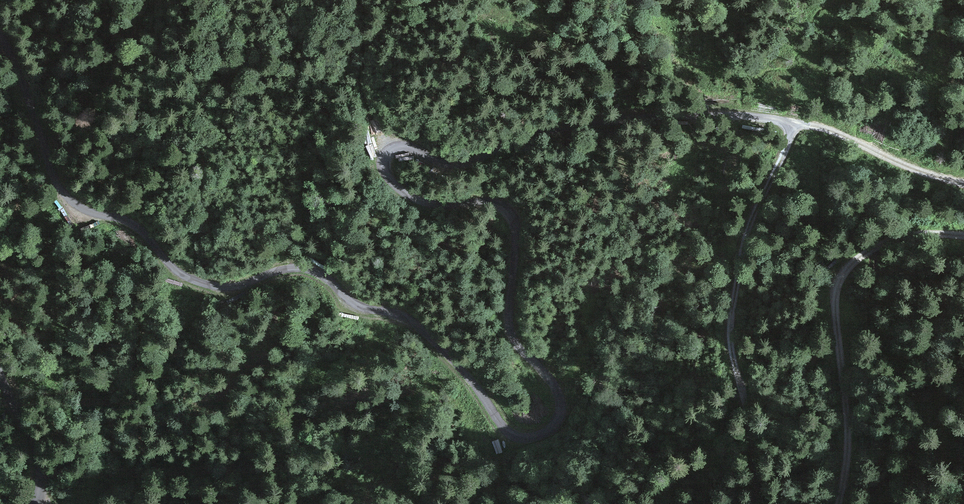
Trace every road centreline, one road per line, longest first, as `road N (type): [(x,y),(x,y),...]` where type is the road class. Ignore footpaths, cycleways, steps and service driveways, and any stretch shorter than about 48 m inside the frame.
road 1 (track): [(0,32),(55,182),(73,205),(127,219),(183,275),(208,285),(246,287),(309,270),(357,310),(395,310),(470,377),(499,419),(522,436),(547,431),(560,402),(553,379),(508,331),(515,216),(493,202),(415,200),(384,174),(383,151),(405,145),(450,165),(469,164),(536,132),(657,114),(795,122)]
road 2 (track): [(795,122),(757,203),(730,316),(752,424),(755,503)]
road 3 (track): [(963,235),(906,237),(873,248),(840,279),(846,443),(837,503)]
road 4 (track): [(795,122),(963,183)]
road 5 (track): [(383,151),(363,100),(364,0)]
road 6 (unclassified): [(37,503),(39,457),(0,372)]

